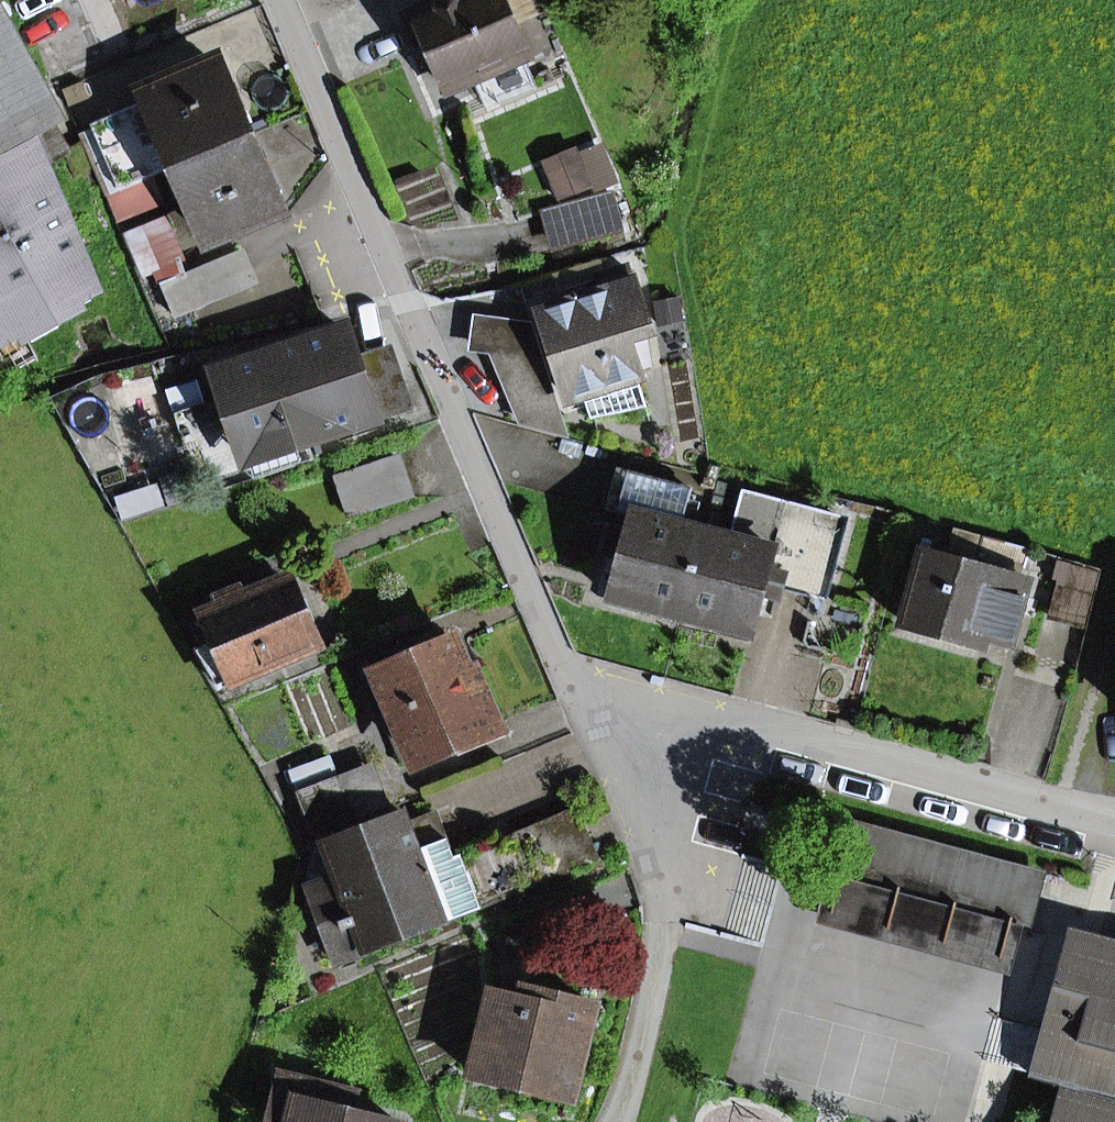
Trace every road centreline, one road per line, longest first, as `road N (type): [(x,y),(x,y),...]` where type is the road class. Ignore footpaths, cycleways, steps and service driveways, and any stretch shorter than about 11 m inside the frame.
road 1 (residential): [(277,0),(564,668)]
road 2 (residential): [(564,668),(1079,809),(1114,812)]
road 3 (residential): [(564,668),(648,863)]

